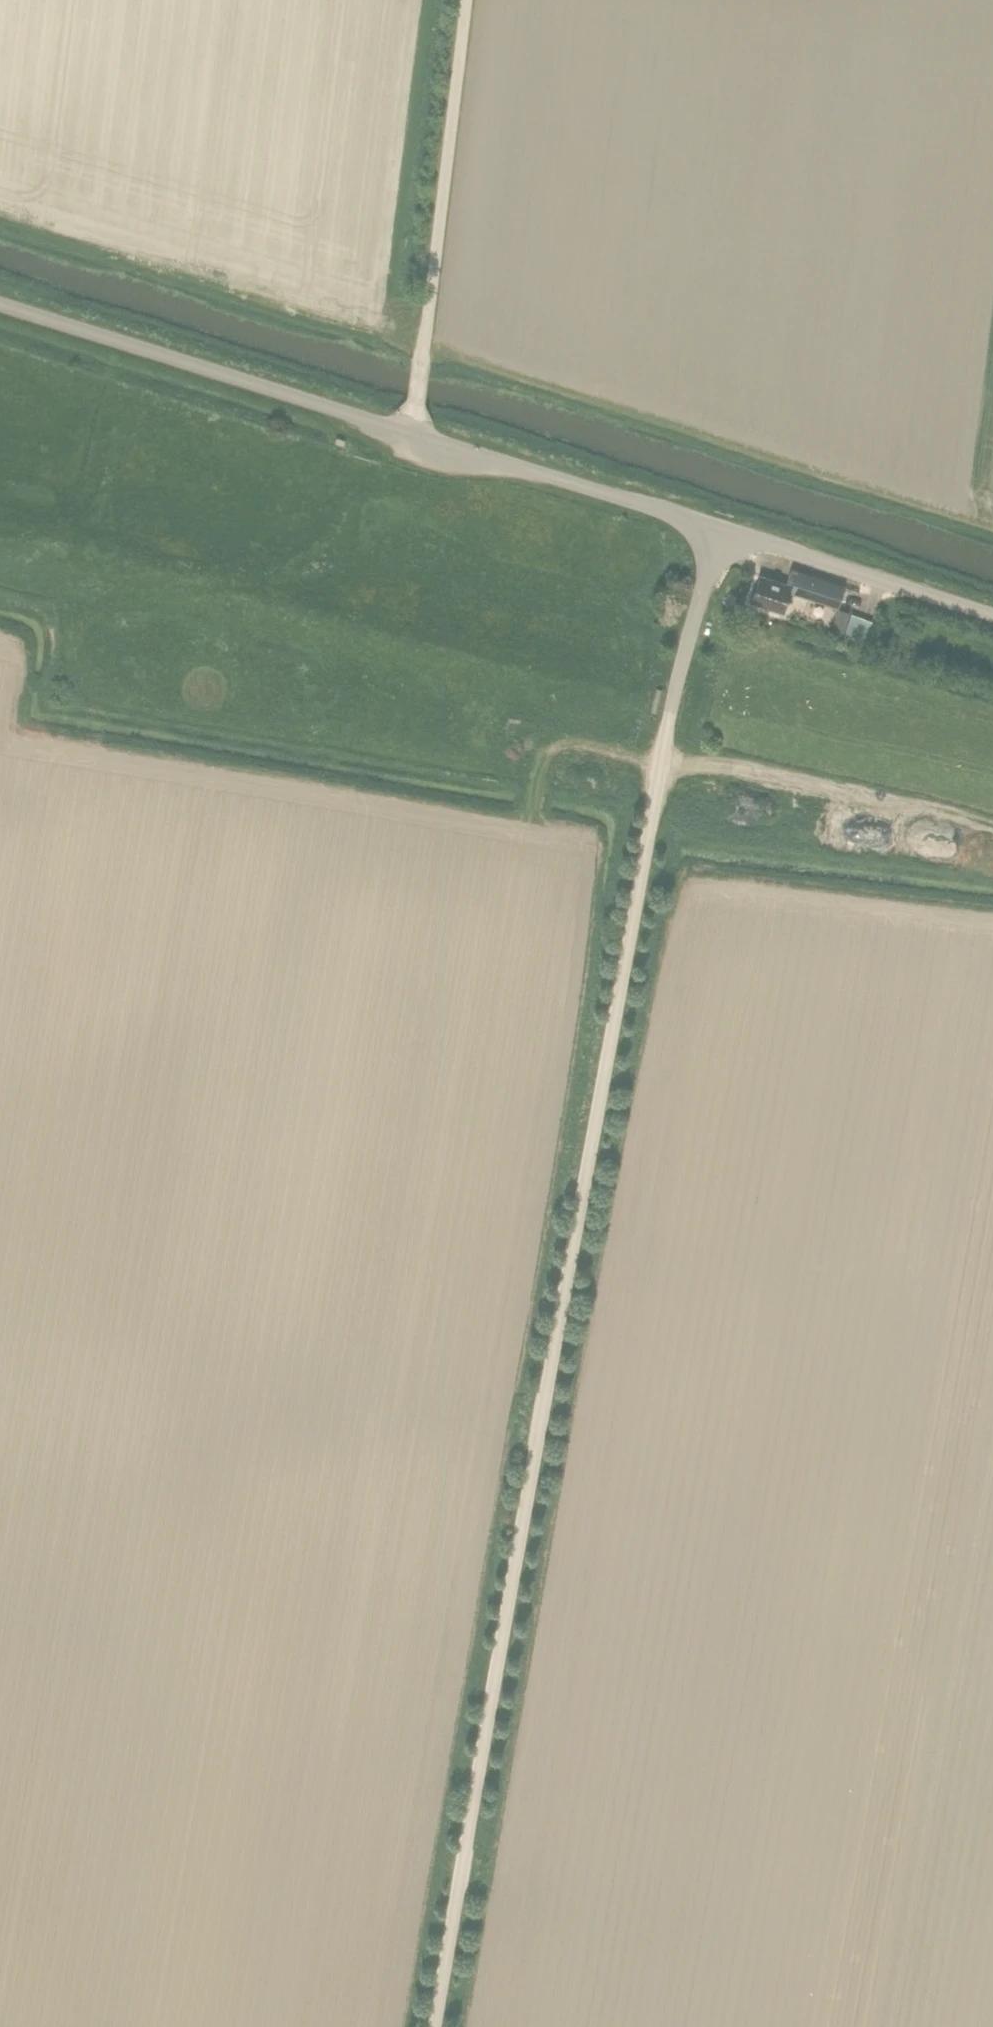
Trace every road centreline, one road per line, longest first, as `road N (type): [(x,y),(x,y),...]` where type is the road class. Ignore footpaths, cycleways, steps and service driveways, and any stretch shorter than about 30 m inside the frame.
road 1 (unclassified): [(434,2026),(671,712),(715,527)]
road 2 (unclassified): [(411,434),(0,305)]
road 3 (unclassified): [(715,527),(411,434)]
road 4 (unclassified): [(992,615),(715,527)]

